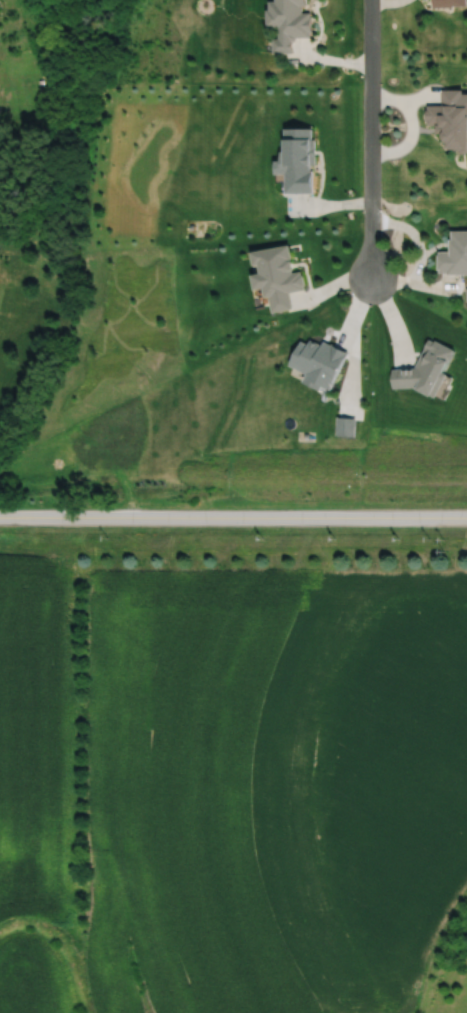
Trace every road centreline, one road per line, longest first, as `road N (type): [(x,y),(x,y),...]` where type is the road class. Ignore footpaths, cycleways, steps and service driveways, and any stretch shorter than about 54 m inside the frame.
road 1 (tertiary): [(0,518),(466,517)]
road 2 (residential): [(369,0),(374,278)]

